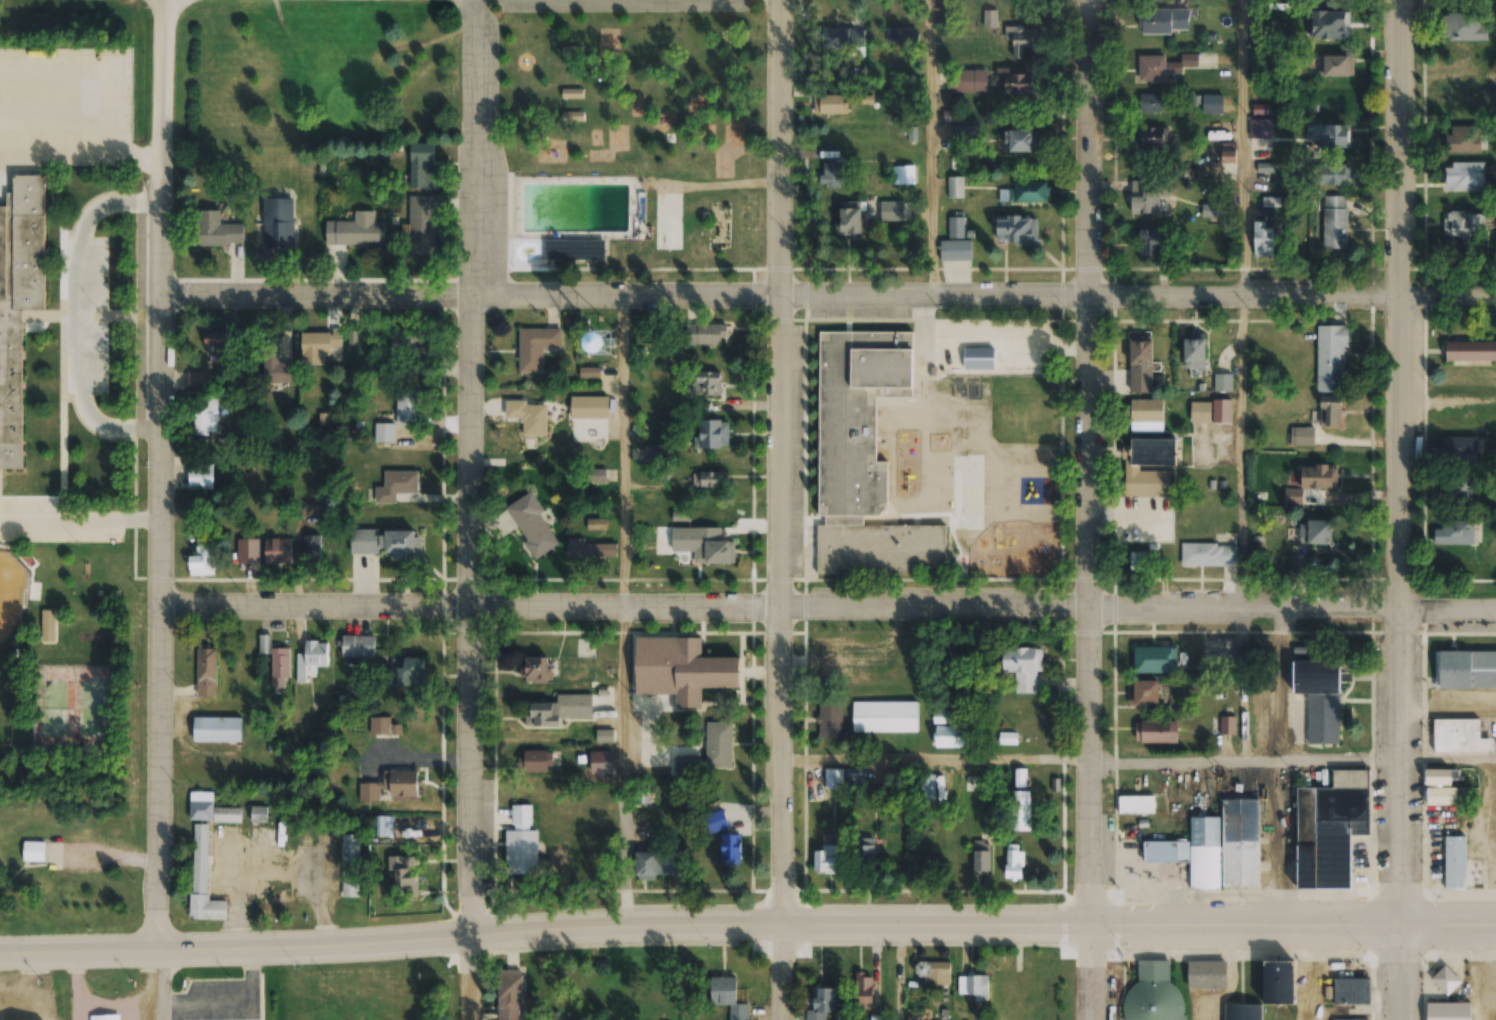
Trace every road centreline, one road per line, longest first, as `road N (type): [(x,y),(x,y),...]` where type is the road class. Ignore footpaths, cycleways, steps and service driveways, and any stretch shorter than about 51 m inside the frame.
road 1 (primary): [(0,956),(788,931),(1401,923)]
road 2 (residential): [(1394,295),(490,302),(159,294)]
road 3 (residential): [(1397,609),(165,609)]
road 4 (residential): [(159,953),(164,0)]
road 5 (residential): [(475,939),(493,0)]
road 6 (residential): [(788,931),(776,0)]
road 7 (residential): [(1103,925),(1093,0)]
road 8 (tertiary): [(1401,923),(1392,0)]

